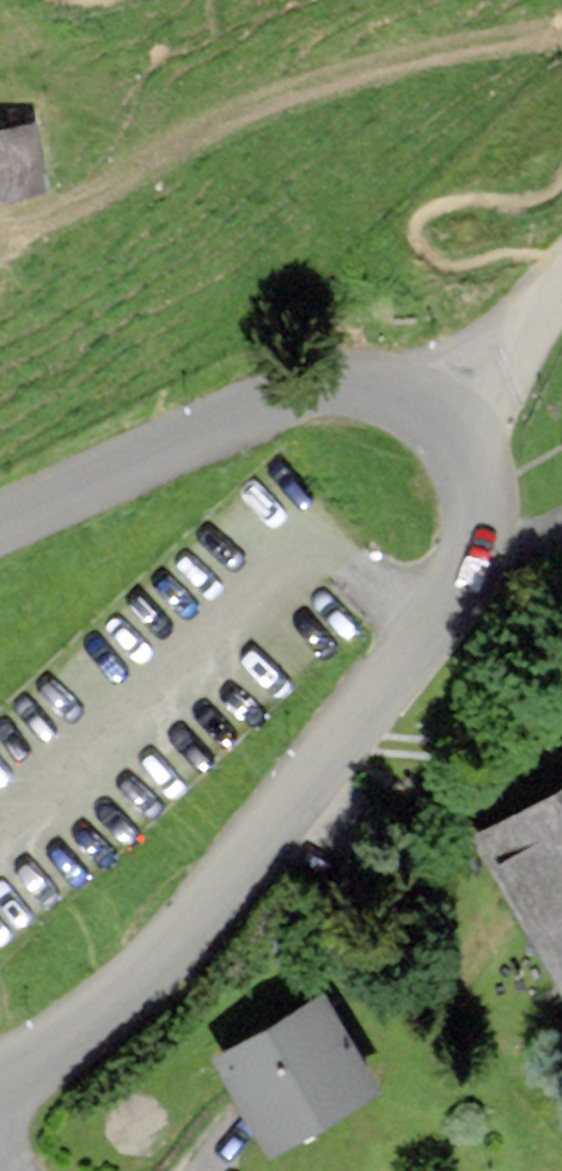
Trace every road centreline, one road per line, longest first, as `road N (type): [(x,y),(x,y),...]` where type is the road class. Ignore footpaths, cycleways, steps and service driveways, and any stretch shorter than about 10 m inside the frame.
road 1 (residential): [(446,417),(472,474),(479,526),(423,628),(213,893),(0,1110)]
road 2 (residential): [(0,525),(287,397),(390,388),(446,417)]
road 3 (residential): [(446,417),(561,279)]

